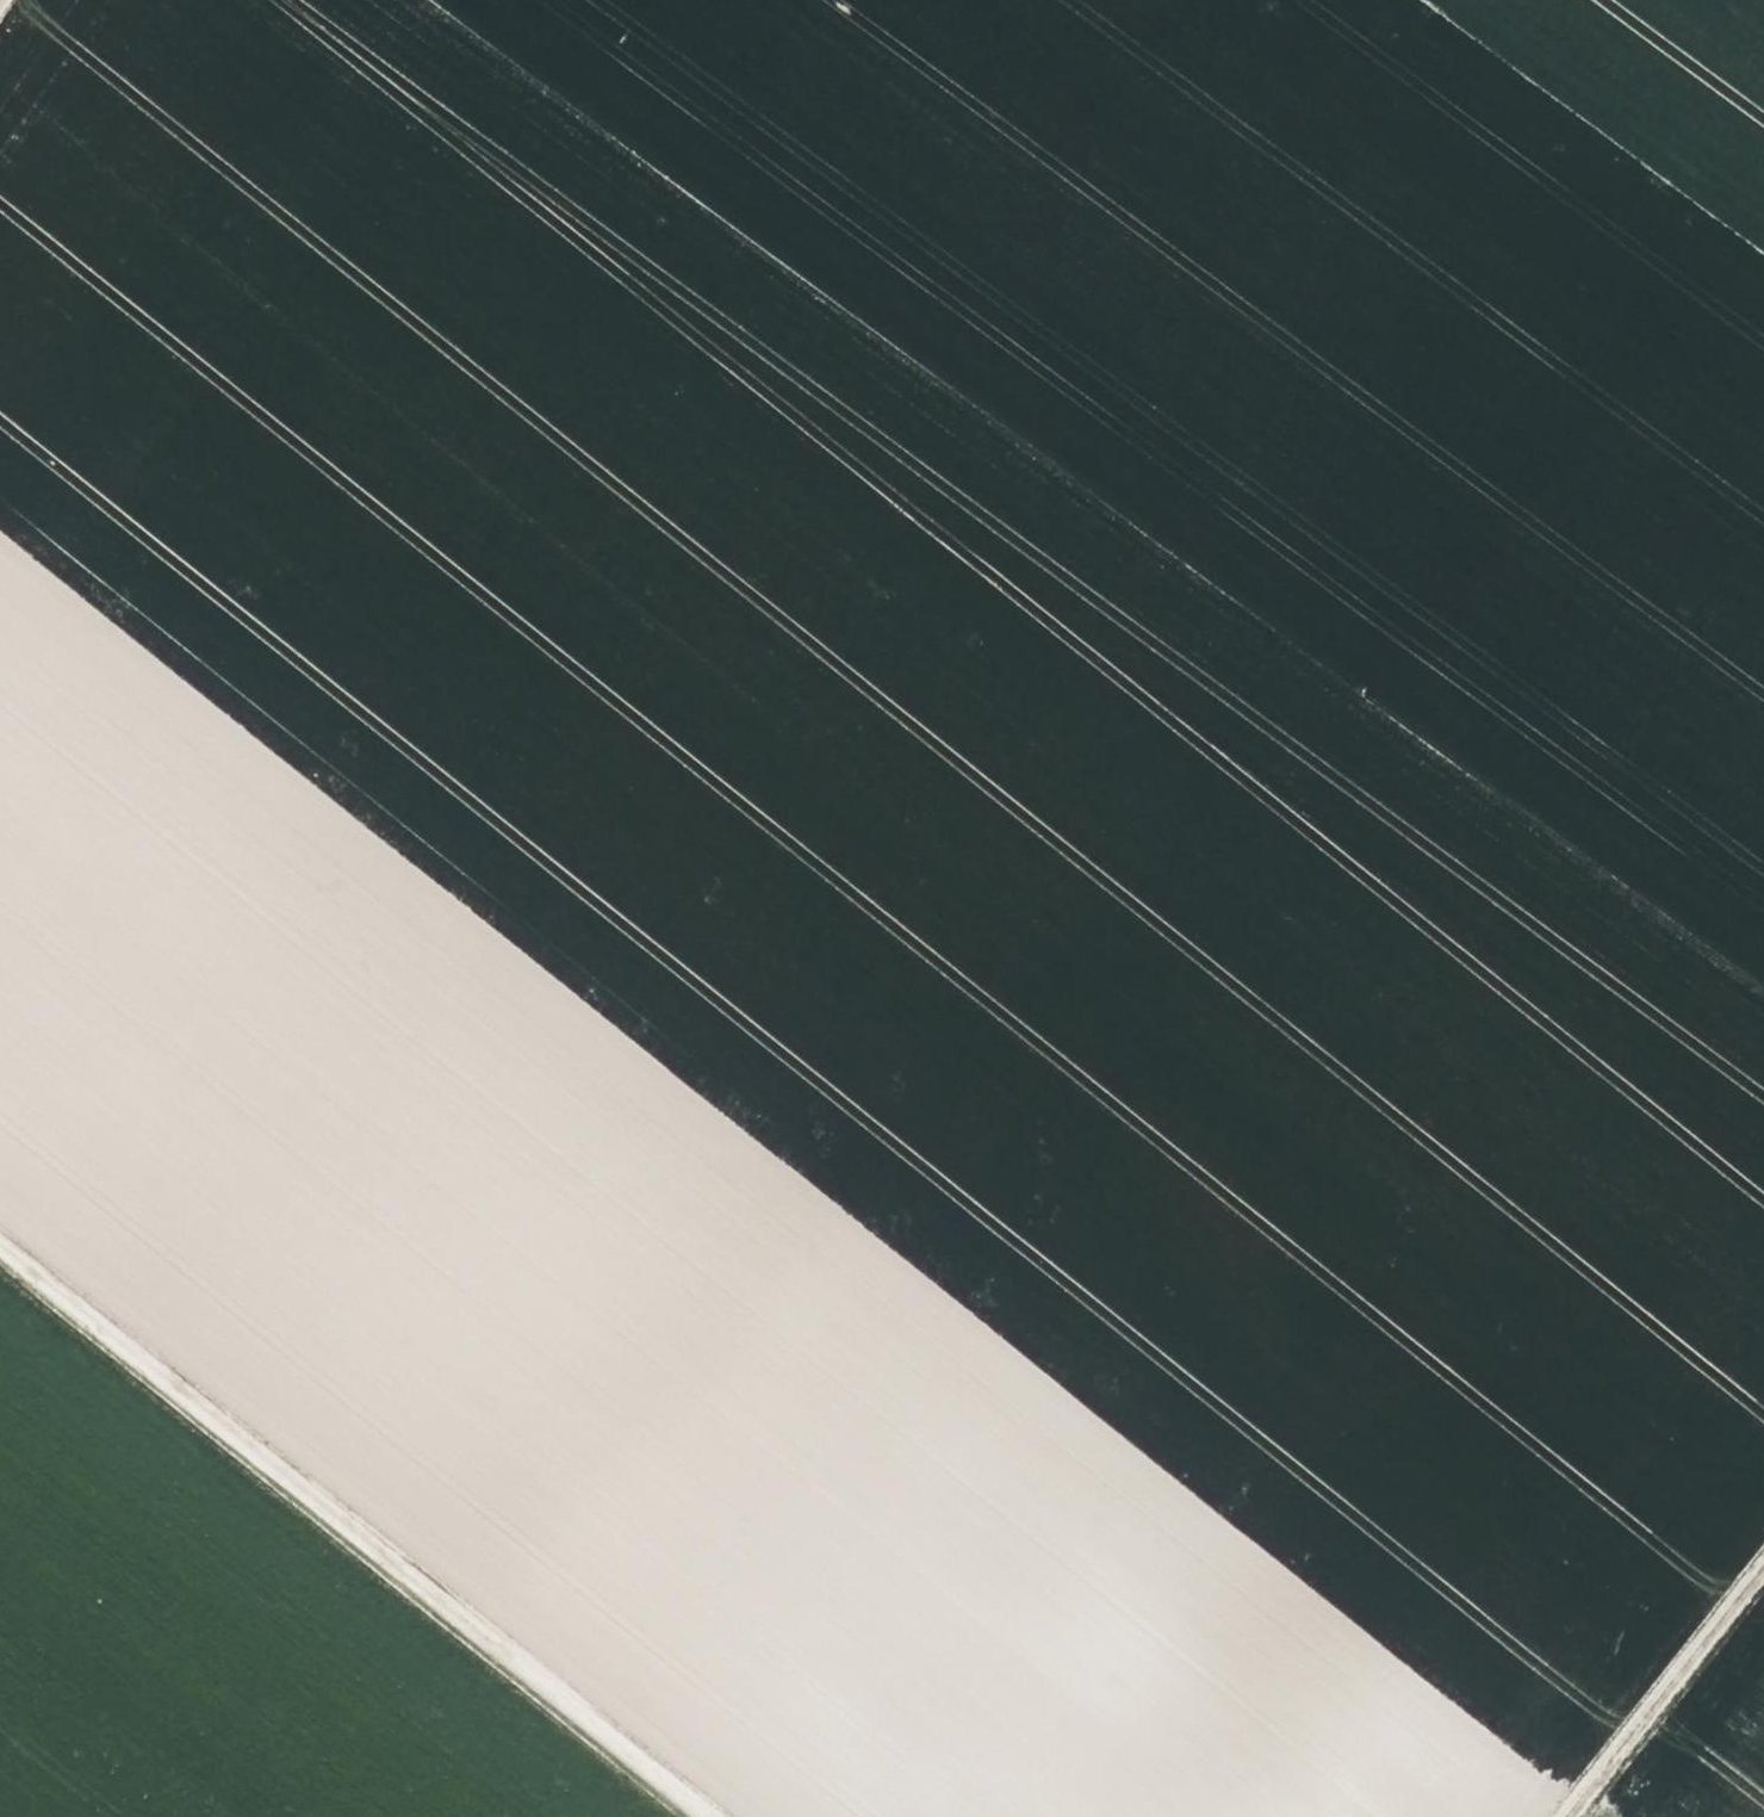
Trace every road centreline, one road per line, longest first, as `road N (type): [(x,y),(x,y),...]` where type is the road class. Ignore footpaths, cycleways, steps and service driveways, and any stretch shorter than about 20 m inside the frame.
road 1 (track): [(0,1247),(698,1816)]
road 2 (track): [(1550,1816),(1763,1548)]

